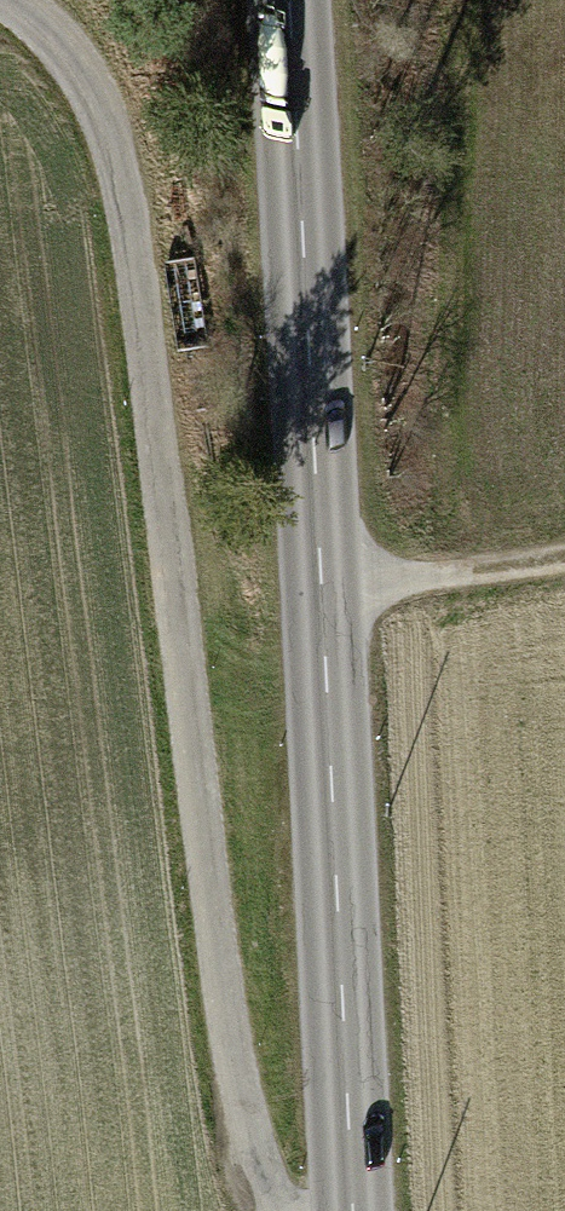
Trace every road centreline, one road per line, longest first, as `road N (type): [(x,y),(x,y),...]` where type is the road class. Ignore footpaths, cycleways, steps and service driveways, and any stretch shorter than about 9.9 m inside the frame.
road 1 (track): [(299,1210),(263,1168),(196,778),(129,184),(75,46),(12,0)]
road 2 (secondary): [(288,0),(356,1210)]
road 3 (track): [(321,589),(564,552)]

